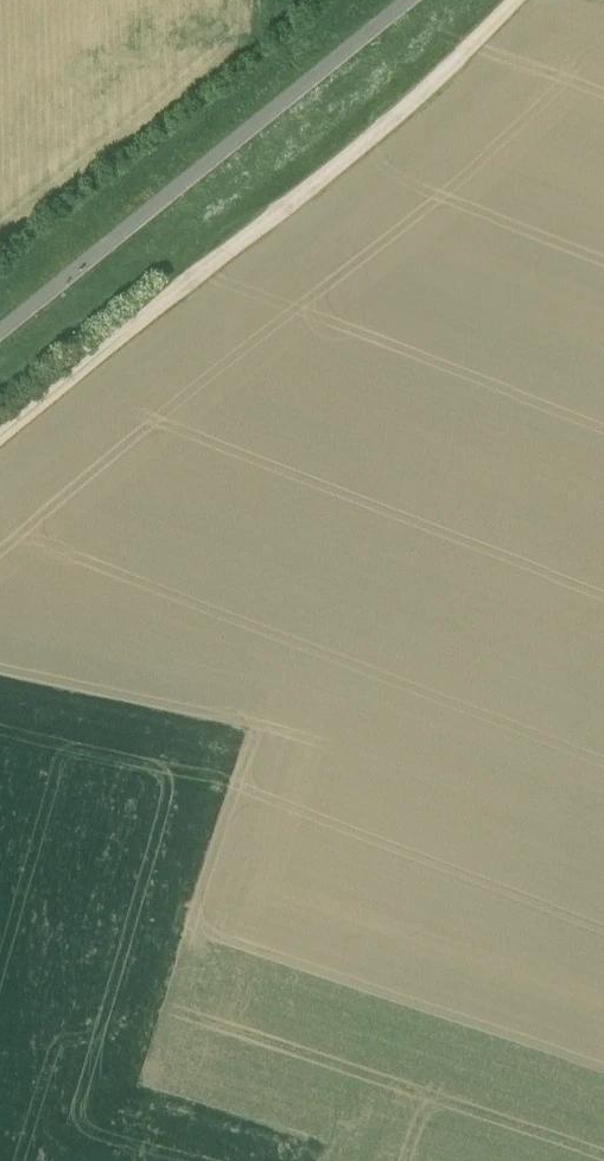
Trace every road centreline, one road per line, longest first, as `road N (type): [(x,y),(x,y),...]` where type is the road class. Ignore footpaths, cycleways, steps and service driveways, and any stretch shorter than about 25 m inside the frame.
road 1 (track): [(512,0),(359,144),(0,434)]

